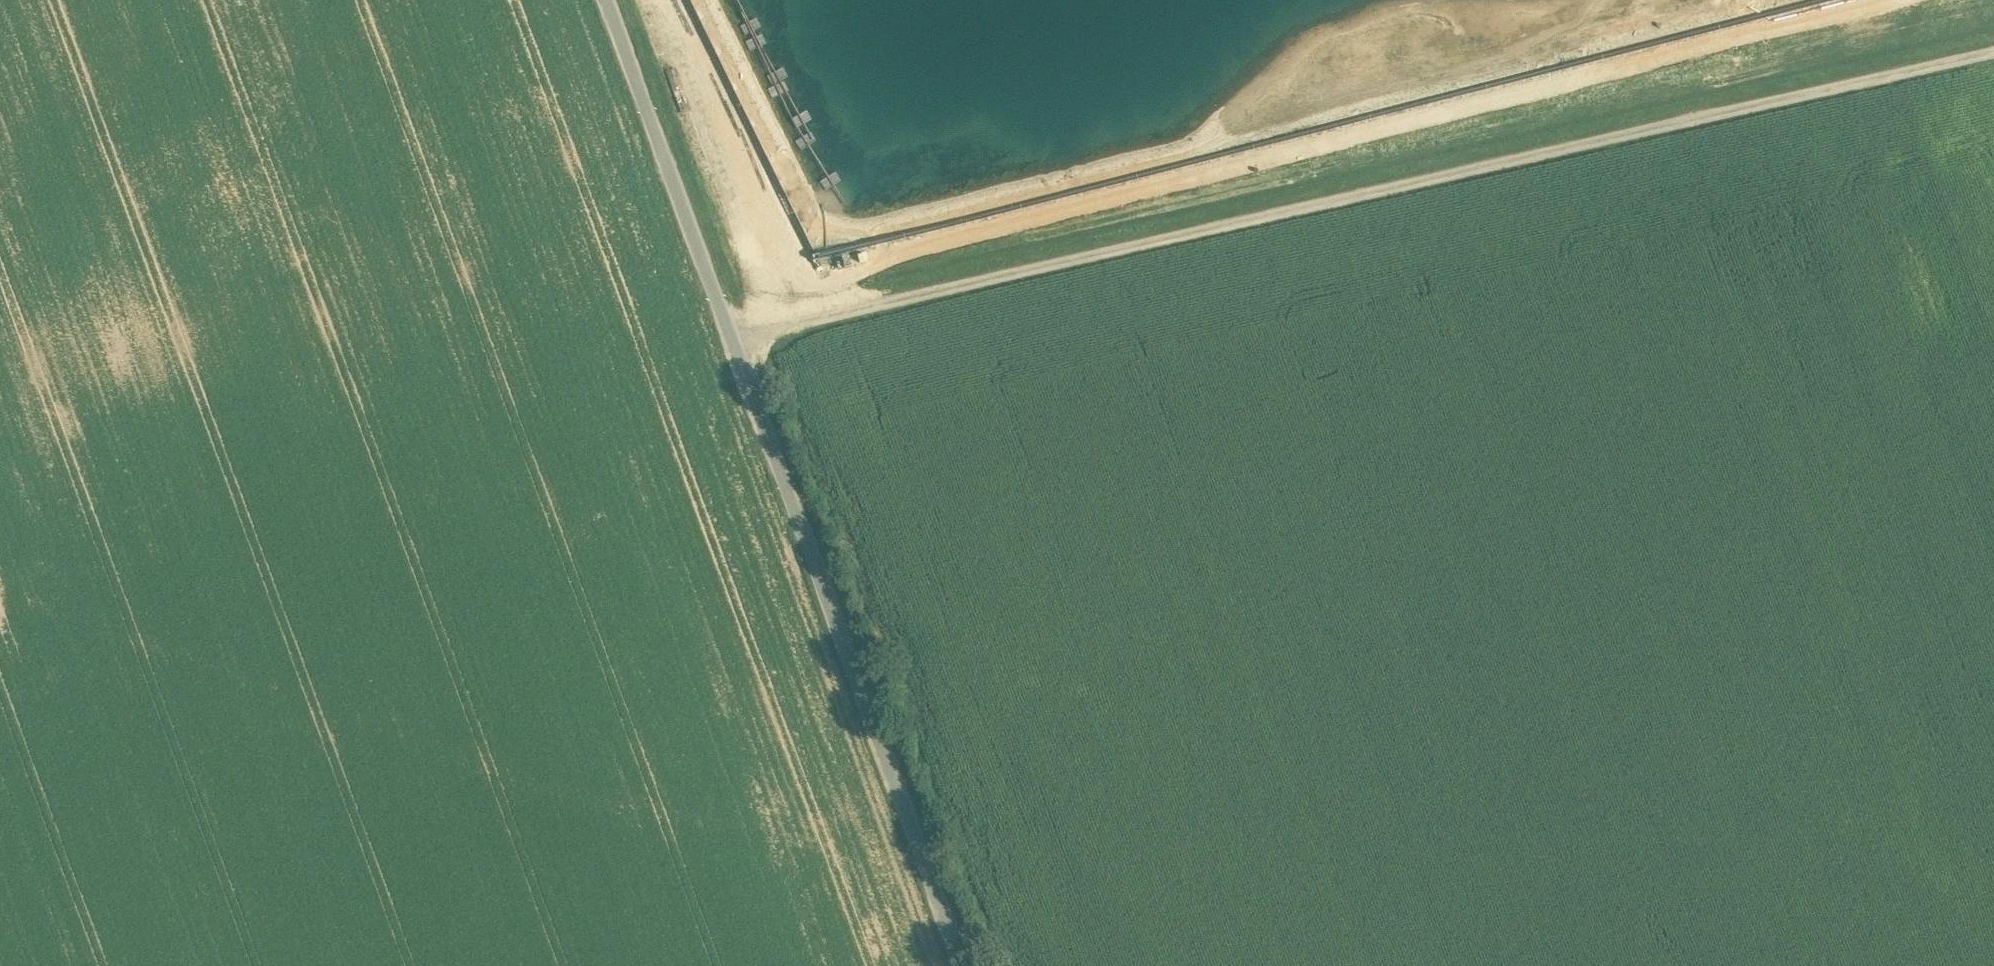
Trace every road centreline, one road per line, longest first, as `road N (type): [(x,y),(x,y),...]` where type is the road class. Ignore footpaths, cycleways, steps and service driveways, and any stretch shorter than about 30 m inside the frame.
road 1 (track): [(1993,55),(736,350)]
road 2 (track): [(610,0),(963,965)]

